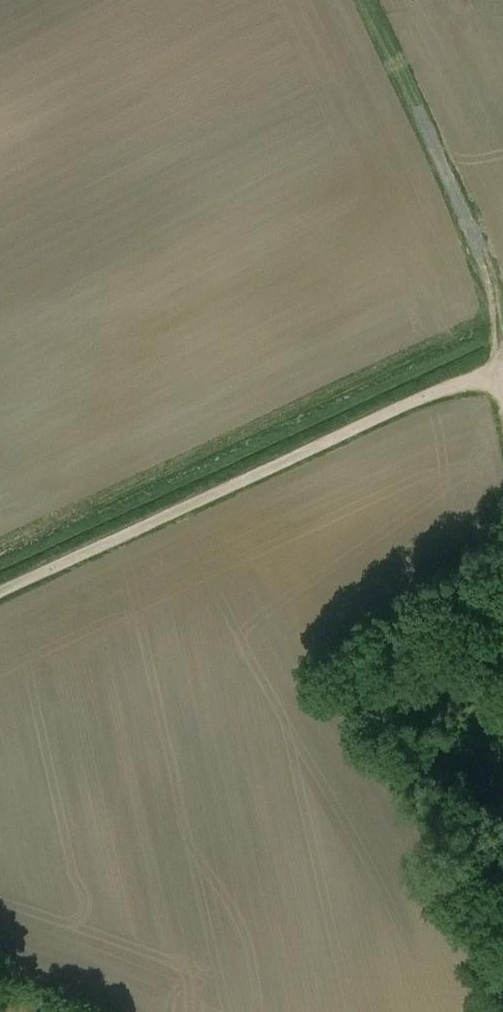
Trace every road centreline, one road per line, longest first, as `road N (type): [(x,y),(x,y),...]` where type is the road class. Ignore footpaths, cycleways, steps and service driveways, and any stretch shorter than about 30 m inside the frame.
road 1 (unclassified): [(0,589),(463,375),(502,377)]
road 2 (track): [(368,0),(483,257),(501,326),(502,372)]

